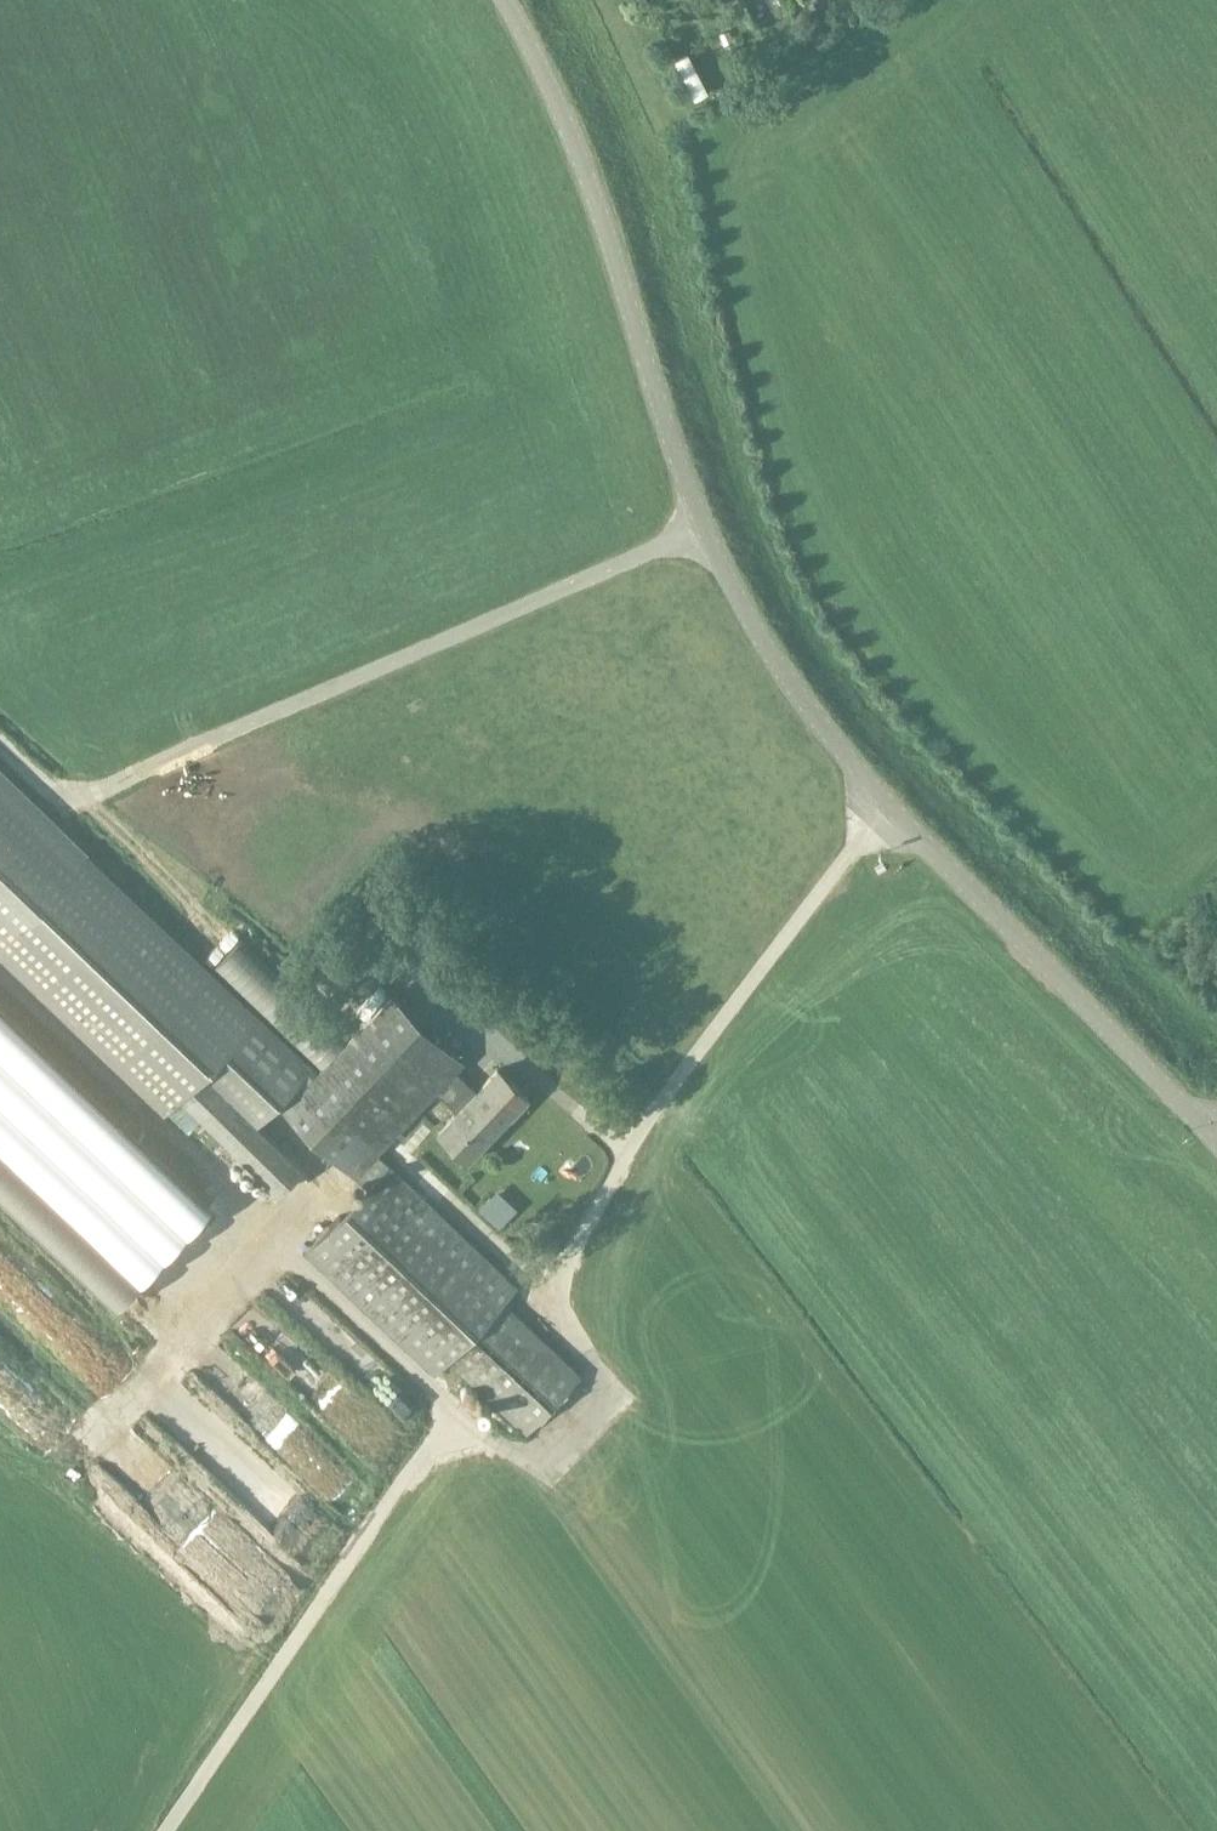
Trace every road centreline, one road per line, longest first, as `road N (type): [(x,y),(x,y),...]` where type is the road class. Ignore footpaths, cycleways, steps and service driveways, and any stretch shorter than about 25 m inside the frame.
road 1 (tertiary): [(1209,1134),(888,809),(773,658),(687,487),(583,165),(503,0)]

